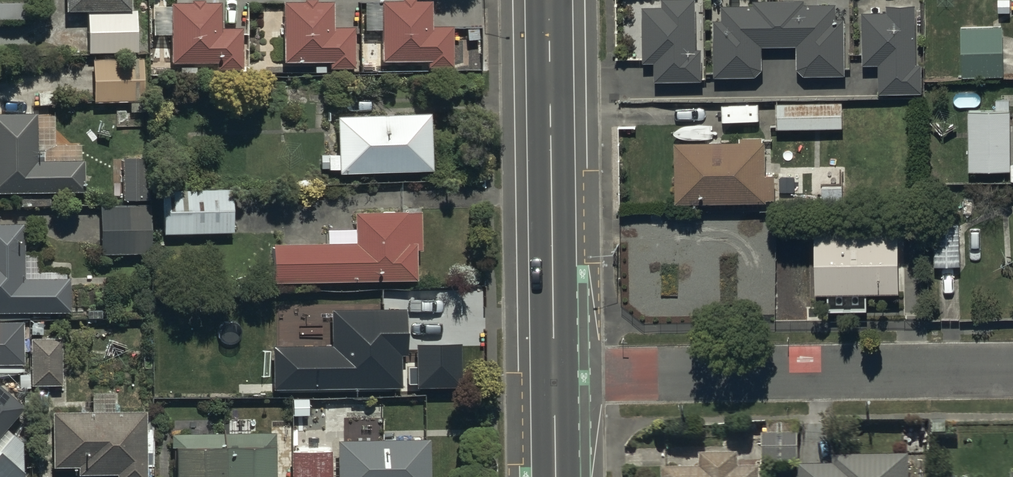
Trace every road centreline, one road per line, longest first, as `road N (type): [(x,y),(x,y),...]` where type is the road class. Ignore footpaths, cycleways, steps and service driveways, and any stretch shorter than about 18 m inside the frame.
road 1 (residential): [(553,373),(1012,371)]
road 2 (secondary): [(553,373),(548,0)]

